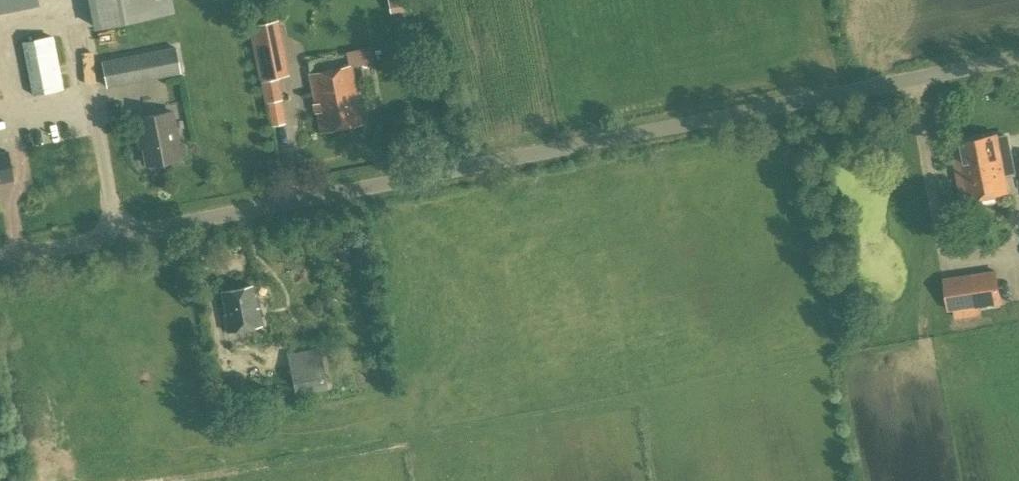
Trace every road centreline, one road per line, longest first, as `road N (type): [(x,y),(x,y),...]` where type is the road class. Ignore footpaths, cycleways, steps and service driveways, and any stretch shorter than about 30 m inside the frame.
road 1 (unclassified): [(0,266),(1018,58)]

